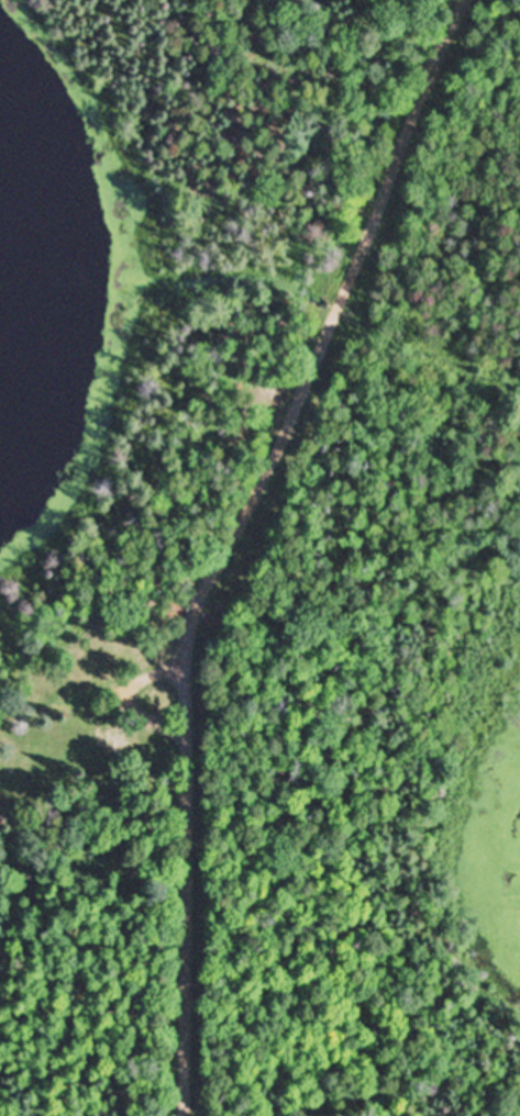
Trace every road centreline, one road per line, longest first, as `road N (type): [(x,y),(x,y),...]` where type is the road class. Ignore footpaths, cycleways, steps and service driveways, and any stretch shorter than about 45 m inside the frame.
road 1 (residential): [(204,593),(342,320),(459,0)]
road 2 (residential): [(184,1115),(189,661),(204,593)]

